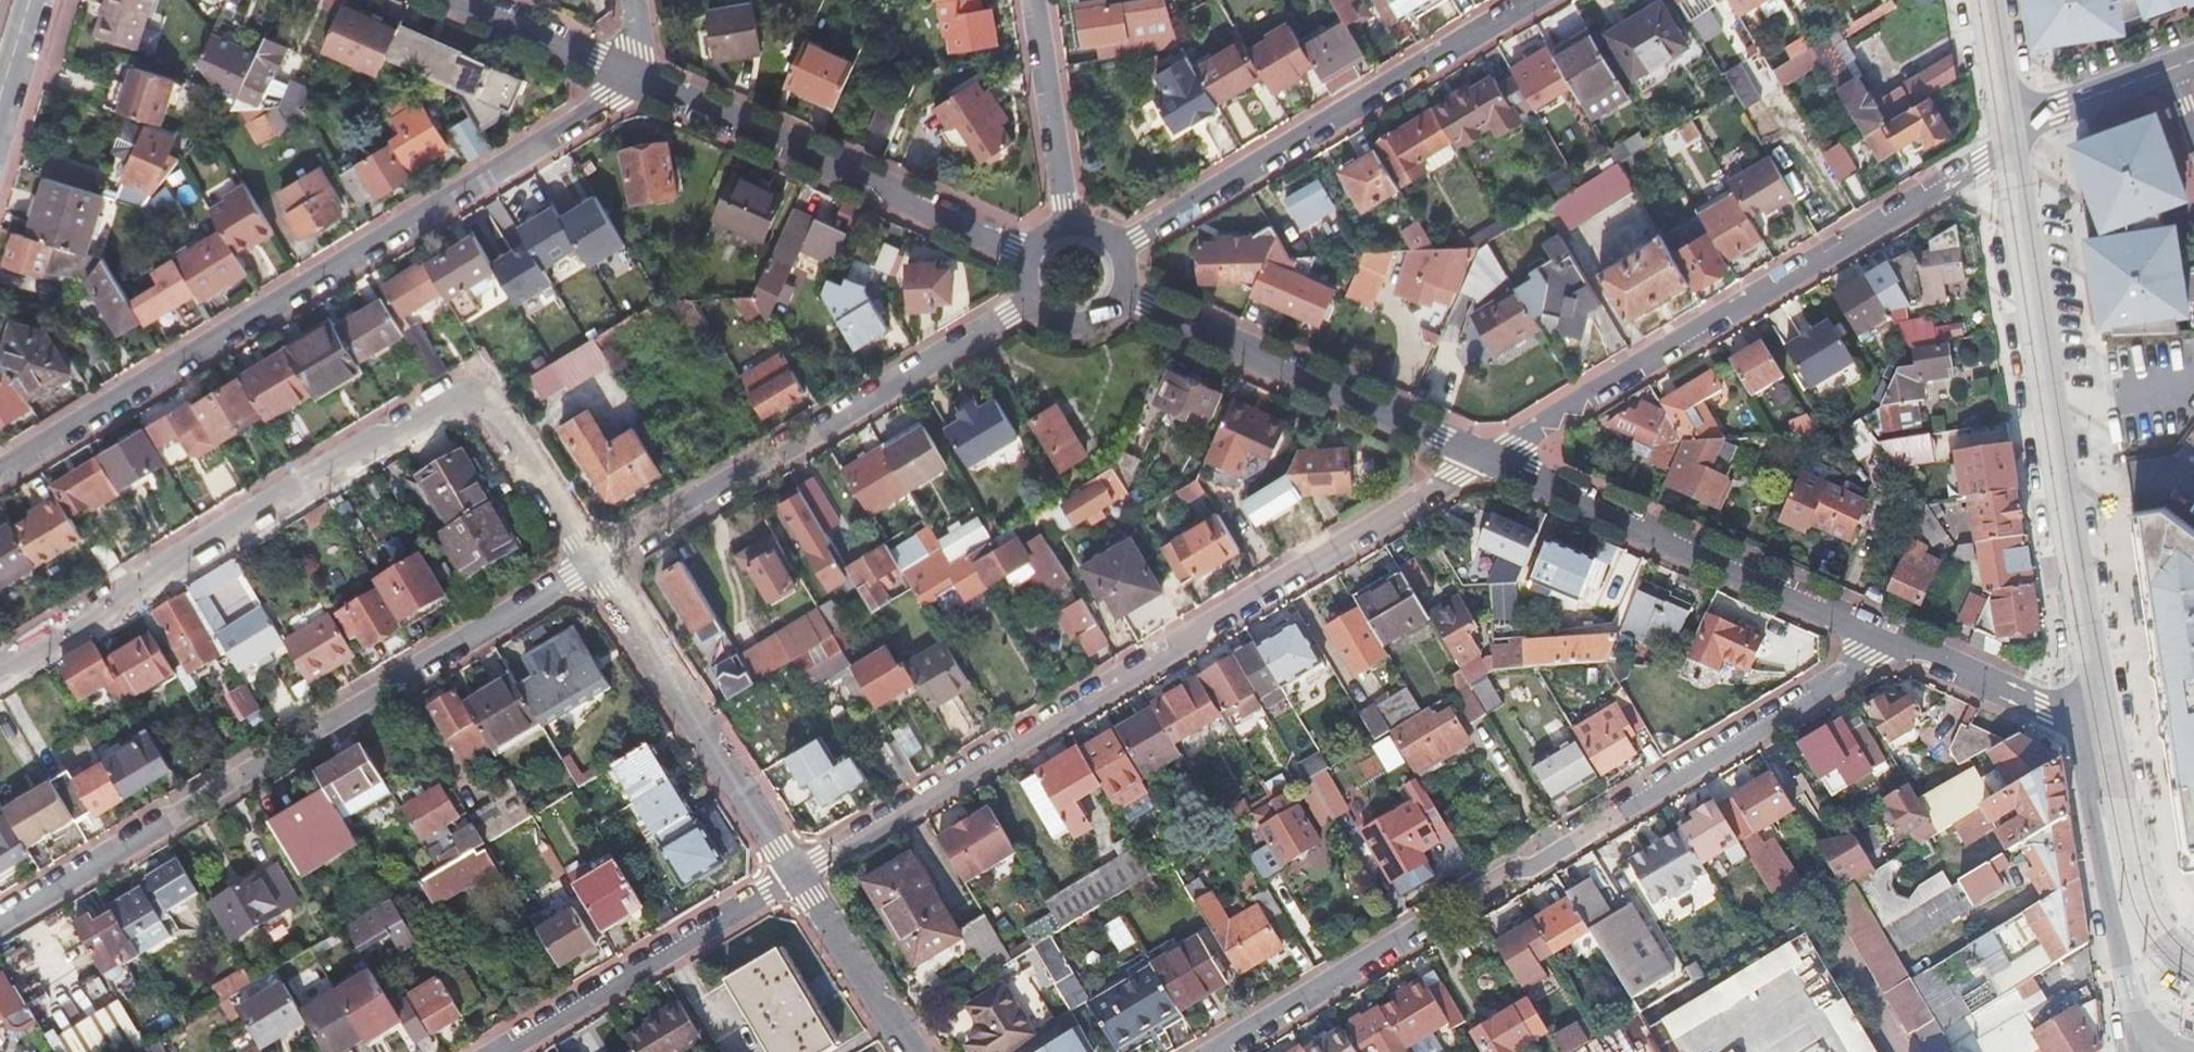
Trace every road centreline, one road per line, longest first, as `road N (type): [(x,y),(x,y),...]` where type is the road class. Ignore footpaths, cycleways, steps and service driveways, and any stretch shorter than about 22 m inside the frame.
road 1 (residential): [(794,878),(1484,457)]
road 2 (residential): [(1885,638),(1872,658),(1226,1051)]
road 3 (residential): [(0,668),(477,394),(592,565)]
road 4 (residential): [(0,468),(613,96),(630,71)]
road 5 (residential): [(592,565),(0,925)]
road 6 (residential): [(1484,457),(1663,358),(2011,143)]
road 7 (secondary): [(2075,717),(2098,689),(2011,143)]
road 8 (residential): [(1032,300),(592,565)]
road 9 (residential): [(1118,251),(1535,0)]
road 10 (residential): [(630,71),(1034,256)]
road 11 (residential): [(1484,457),(1885,638)]
road 12 (residential): [(1125,296),(1484,457)]
road 13 (residential): [(592,565),(794,878)]
road 14 (secondary): [(2149,1051),(2116,937),(2075,717)]
road 15 (residential): [(503,1051),(794,878)]
road 16 (residential): [(1069,231),(1035,0)]
road 17 (residential): [(910,1051),(794,878)]
road 18 (residential): [(1885,638),(2075,717)]
road 19 (residential): [(463,0),(630,71)]
road 20 (residential): [(2011,143),(2059,110),(2173,72)]
road 21 (secondary): [(2011,143),(1989,0)]

